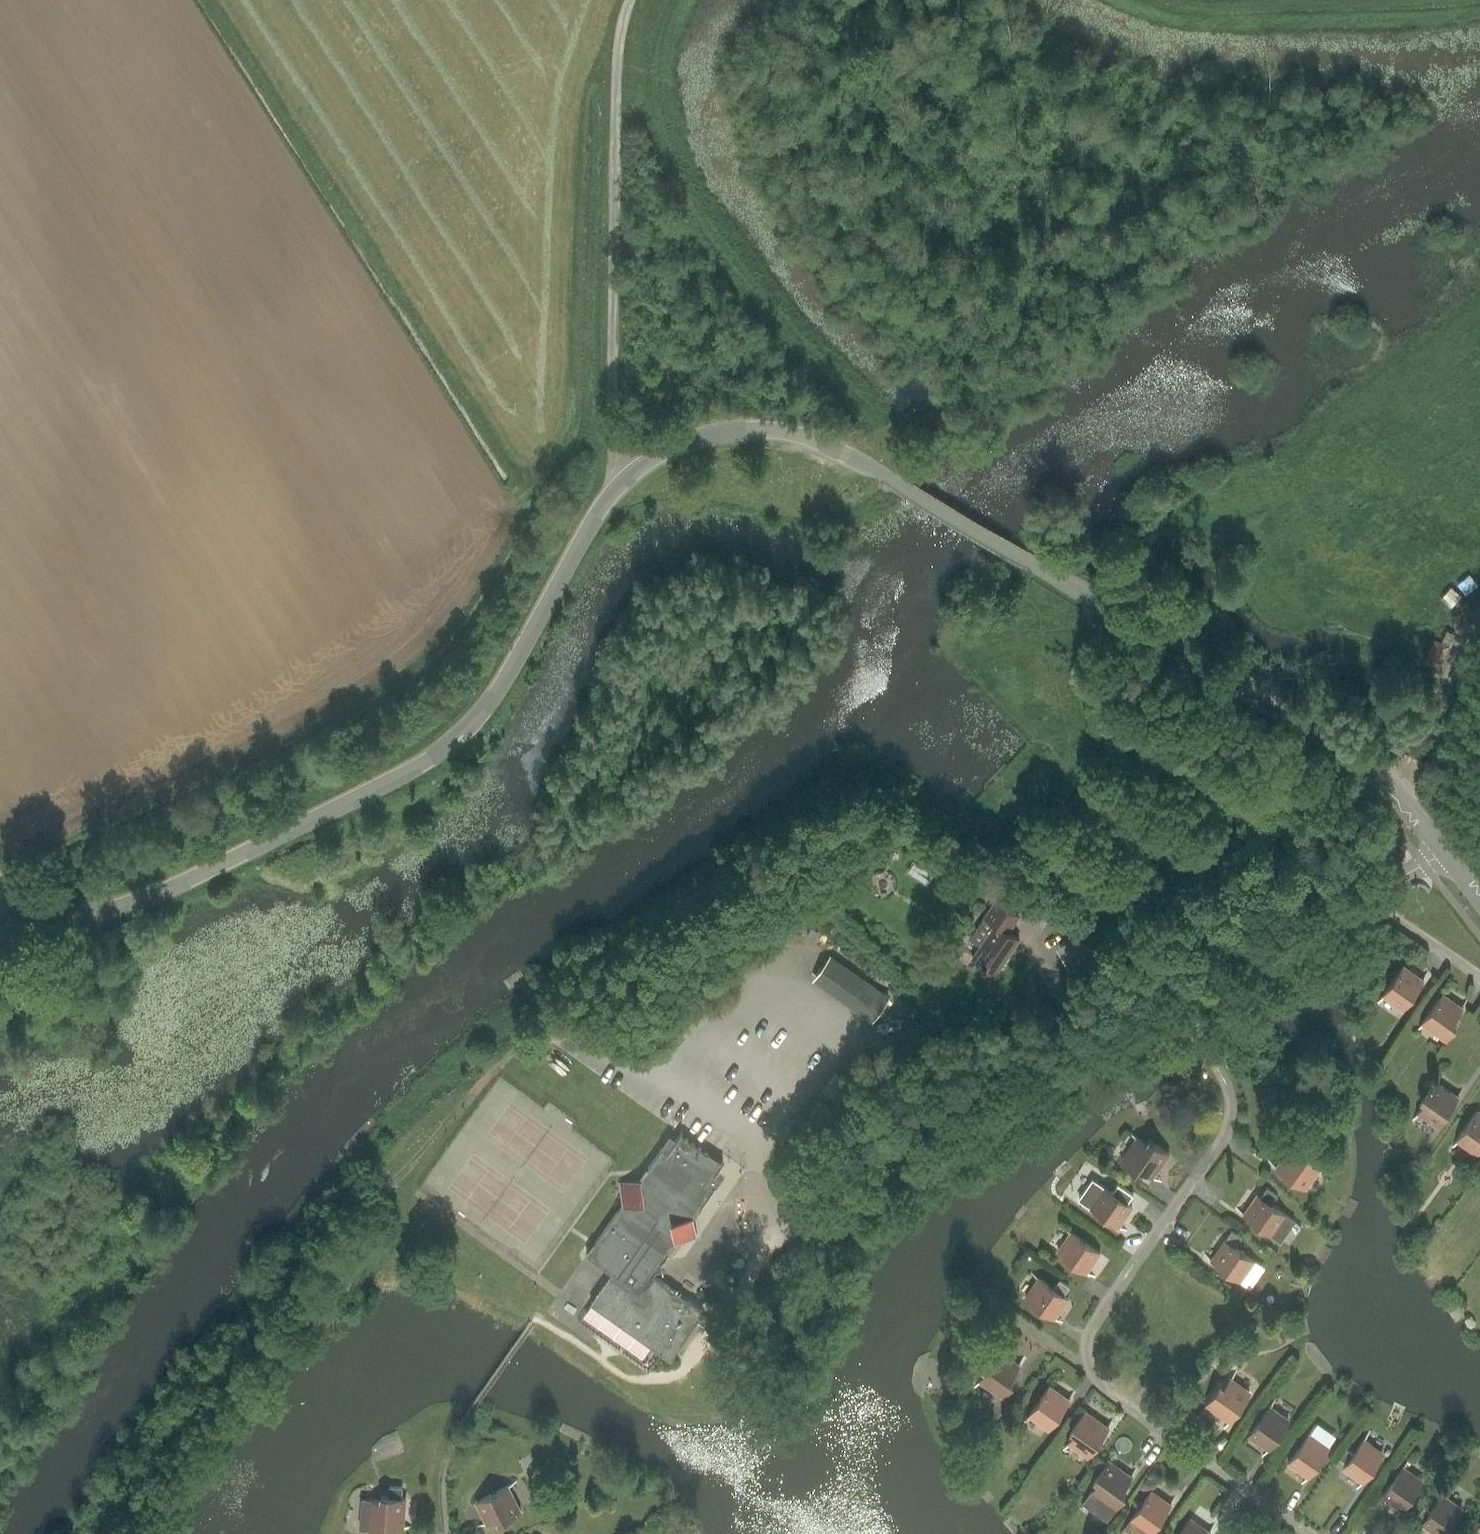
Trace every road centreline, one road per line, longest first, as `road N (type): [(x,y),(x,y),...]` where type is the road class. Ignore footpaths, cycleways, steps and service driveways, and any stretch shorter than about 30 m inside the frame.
road 1 (unclassified): [(1444,851),(1391,788),(1326,739),(894,481),(802,436),(732,432),(665,453),(617,489),(502,687),(452,745),(180,884),(106,912),(19,929)]
road 2 (unclassified): [(693,1367),(771,1237),(1444,851)]
road 3 (track): [(376,1196),(313,1246),(105,1533)]
road 4 (track): [(575,1041),(536,1041),(498,1064),(376,1196)]

